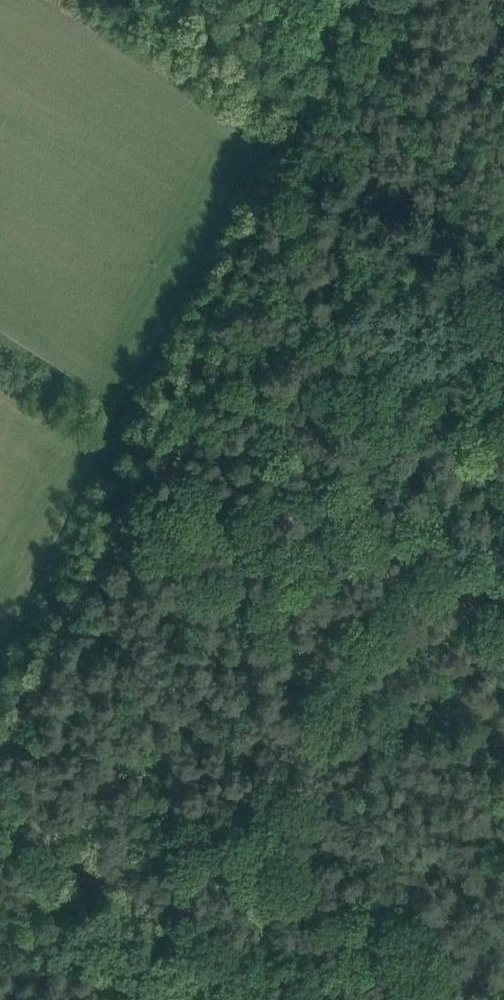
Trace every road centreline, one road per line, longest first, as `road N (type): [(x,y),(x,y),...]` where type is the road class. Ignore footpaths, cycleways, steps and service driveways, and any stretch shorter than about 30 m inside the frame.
road 1 (track): [(0,726),(360,0)]
road 2 (track): [(0,794),(331,999)]
road 3 (track): [(503,299),(271,179)]
road 4 (track): [(89,860),(24,999)]

